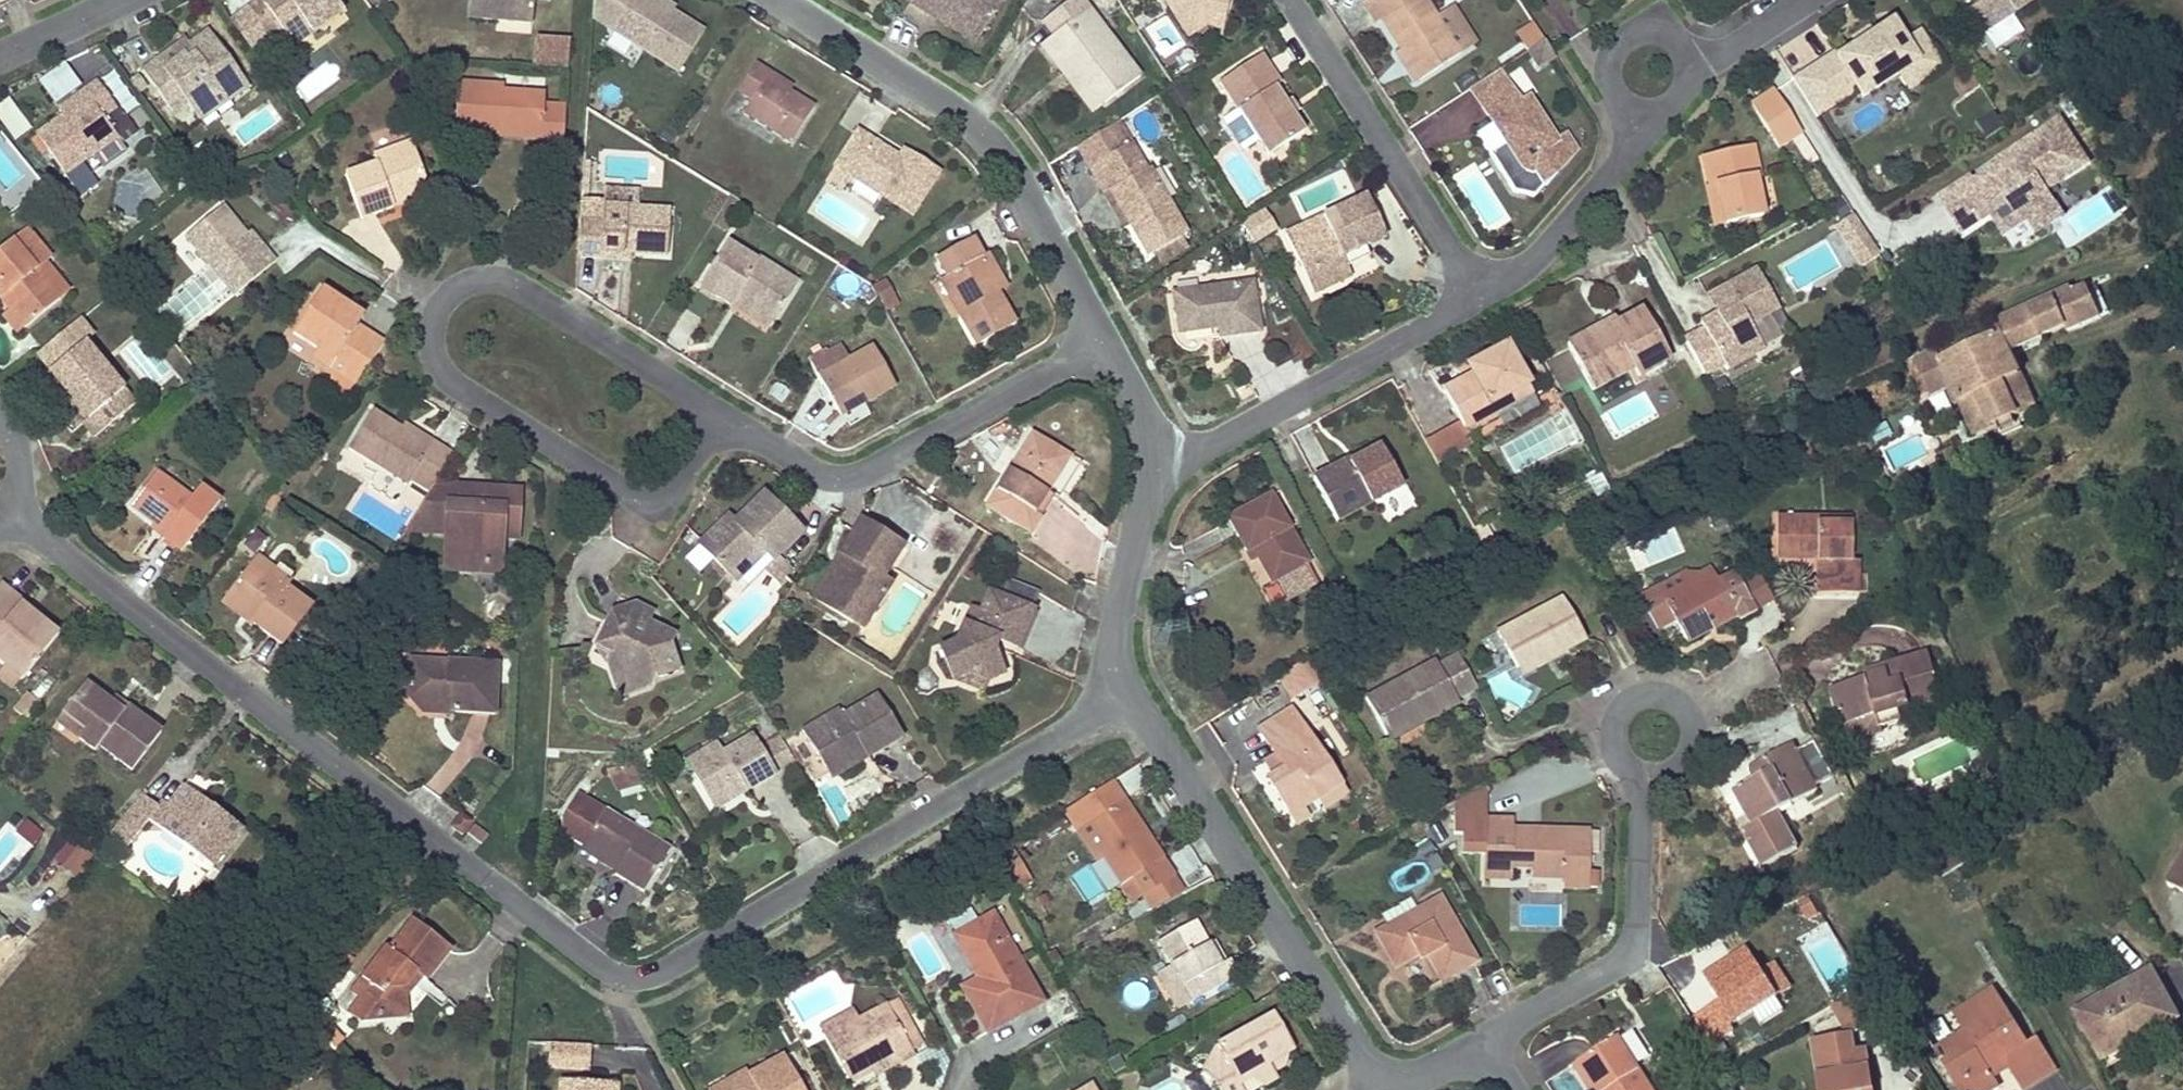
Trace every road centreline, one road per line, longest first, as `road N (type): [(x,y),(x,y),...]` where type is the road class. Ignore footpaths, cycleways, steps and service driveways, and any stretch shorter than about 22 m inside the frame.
road 1 (residential): [(14,514),(611,974),(650,987),(1127,693)]
road 2 (residential): [(760,441),(716,439),(664,514),(455,386),(439,368),(439,327),(455,297),(512,285),(683,392)]
road 3 (residential): [(1110,338),(998,142),(783,0)]
road 4 (residential): [(1385,1089),(1127,693)]
road 5 (residential): [(760,441),(839,480),(1110,338)]
road 6 (residential): [(1491,1039),(1631,959),(1647,768)]
road 7 (residential): [(1479,293),(1171,459)]
road 8 (residential): [(1300,0),(1479,293)]
road 9 (residential): [(1479,293),(1538,259),(1580,221),(1624,155),(1632,112)]
road 10 (residential): [(1127,693),(1114,658),(1128,563),(1171,459)]
road 11 (residential): [(1618,748),(1615,724),(1627,703),(1649,694),(1672,699),(1688,716),(1691,740),(1679,761),(1647,768)]
road 12 (residential): [(1632,112),(1614,97),(1607,75),(1614,52),(1632,37),(1655,34),(1676,44),(1689,64)]
road 13 (residential): [(131,0),(0,62)]
road 14 (residential): [(1171,459),(1110,338)]
road 15 (residential): [(1689,64),(1801,0)]

